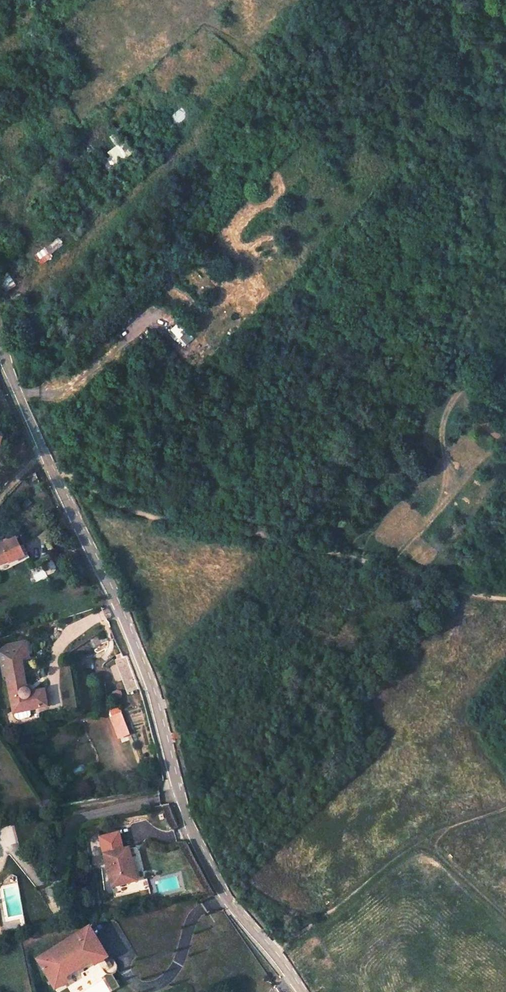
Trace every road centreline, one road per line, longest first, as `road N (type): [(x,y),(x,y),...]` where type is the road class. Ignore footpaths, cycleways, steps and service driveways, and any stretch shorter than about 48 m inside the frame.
road 1 (residential): [(0,344),(147,676),(183,811),(225,896),(302,991)]
road 2 (track): [(148,304),(125,342),(70,386),(19,394)]

